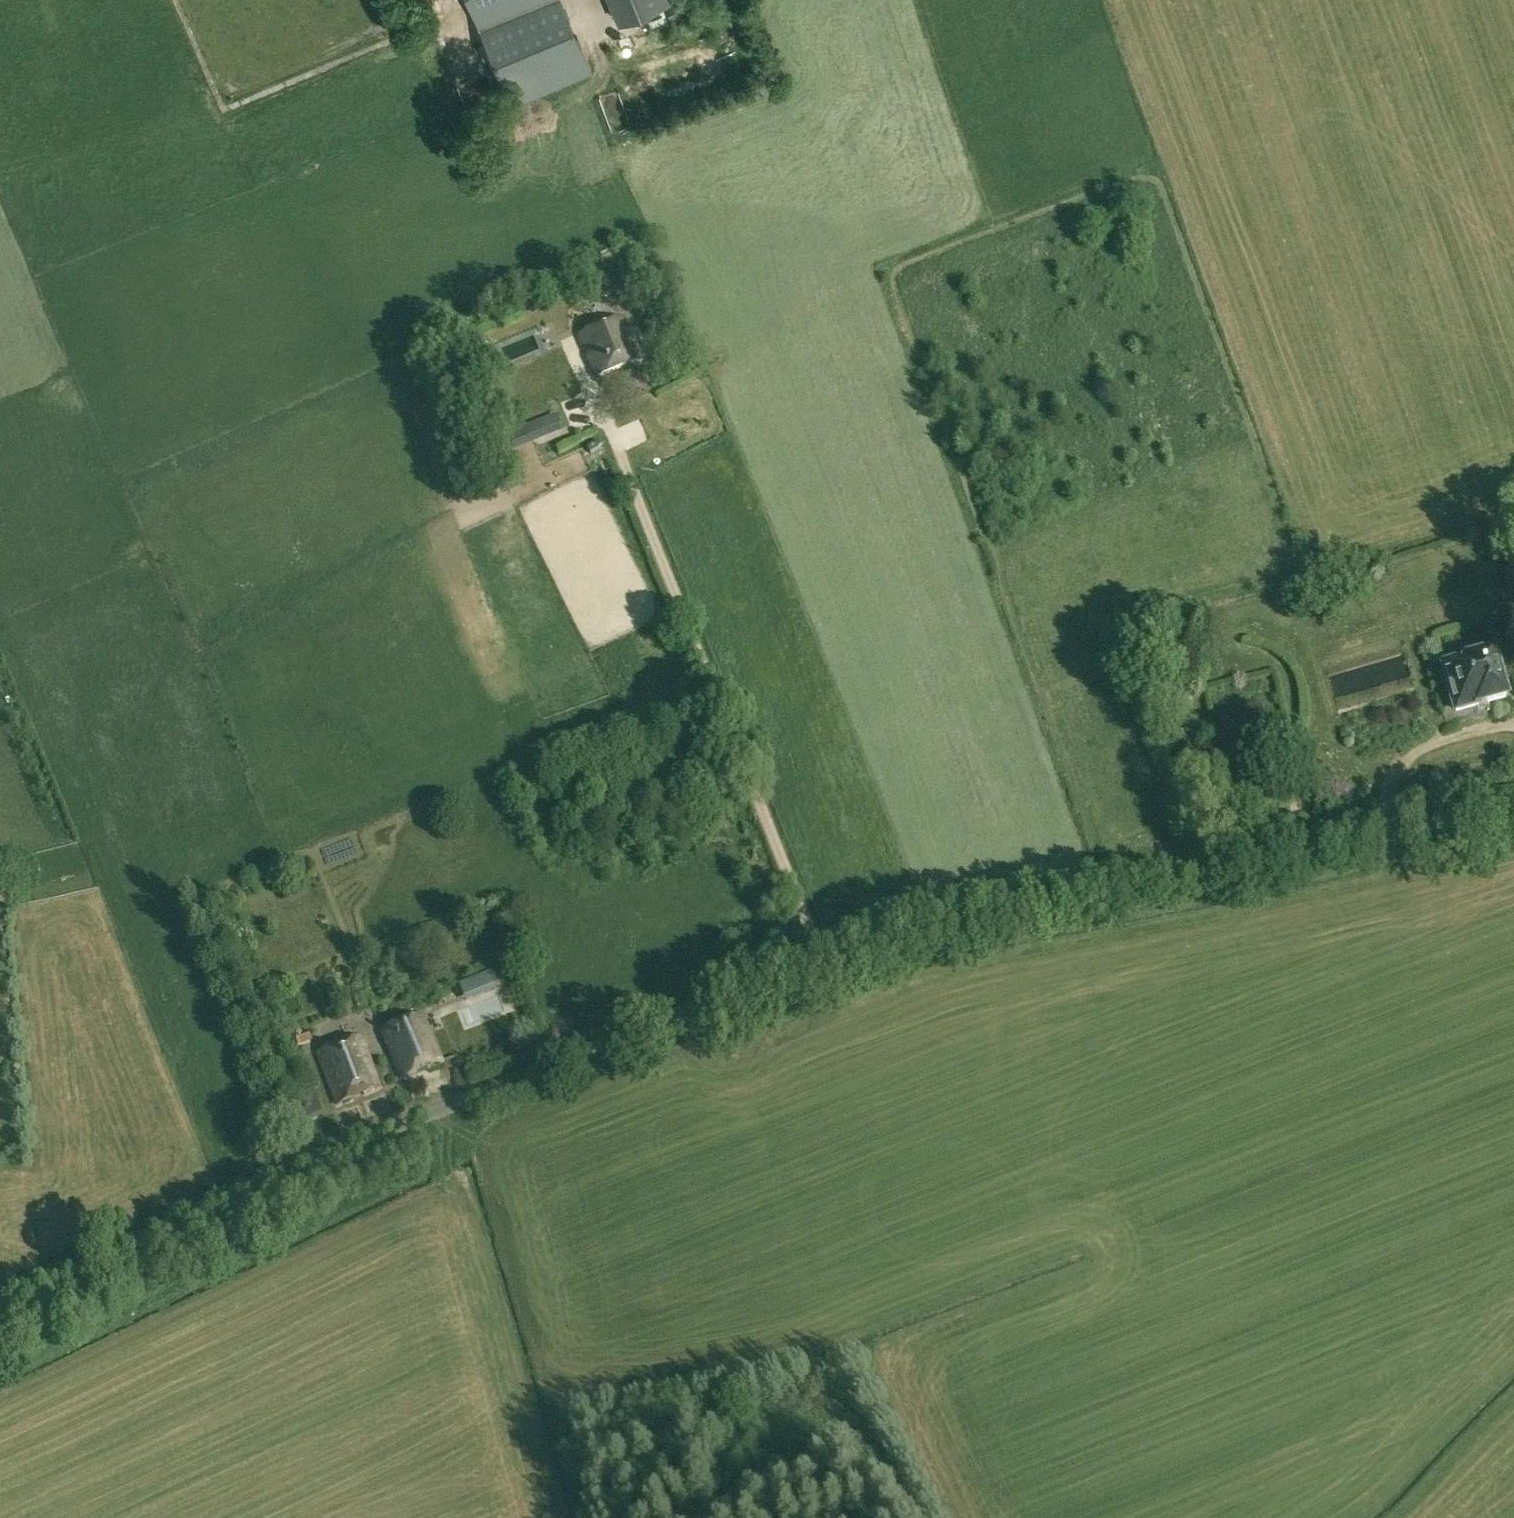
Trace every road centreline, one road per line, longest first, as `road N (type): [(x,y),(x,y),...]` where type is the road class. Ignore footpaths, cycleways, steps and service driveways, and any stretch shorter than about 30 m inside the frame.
road 1 (unclassified): [(0,1306),(177,1220),(538,1069),(824,962),(976,912),(1513,807)]

